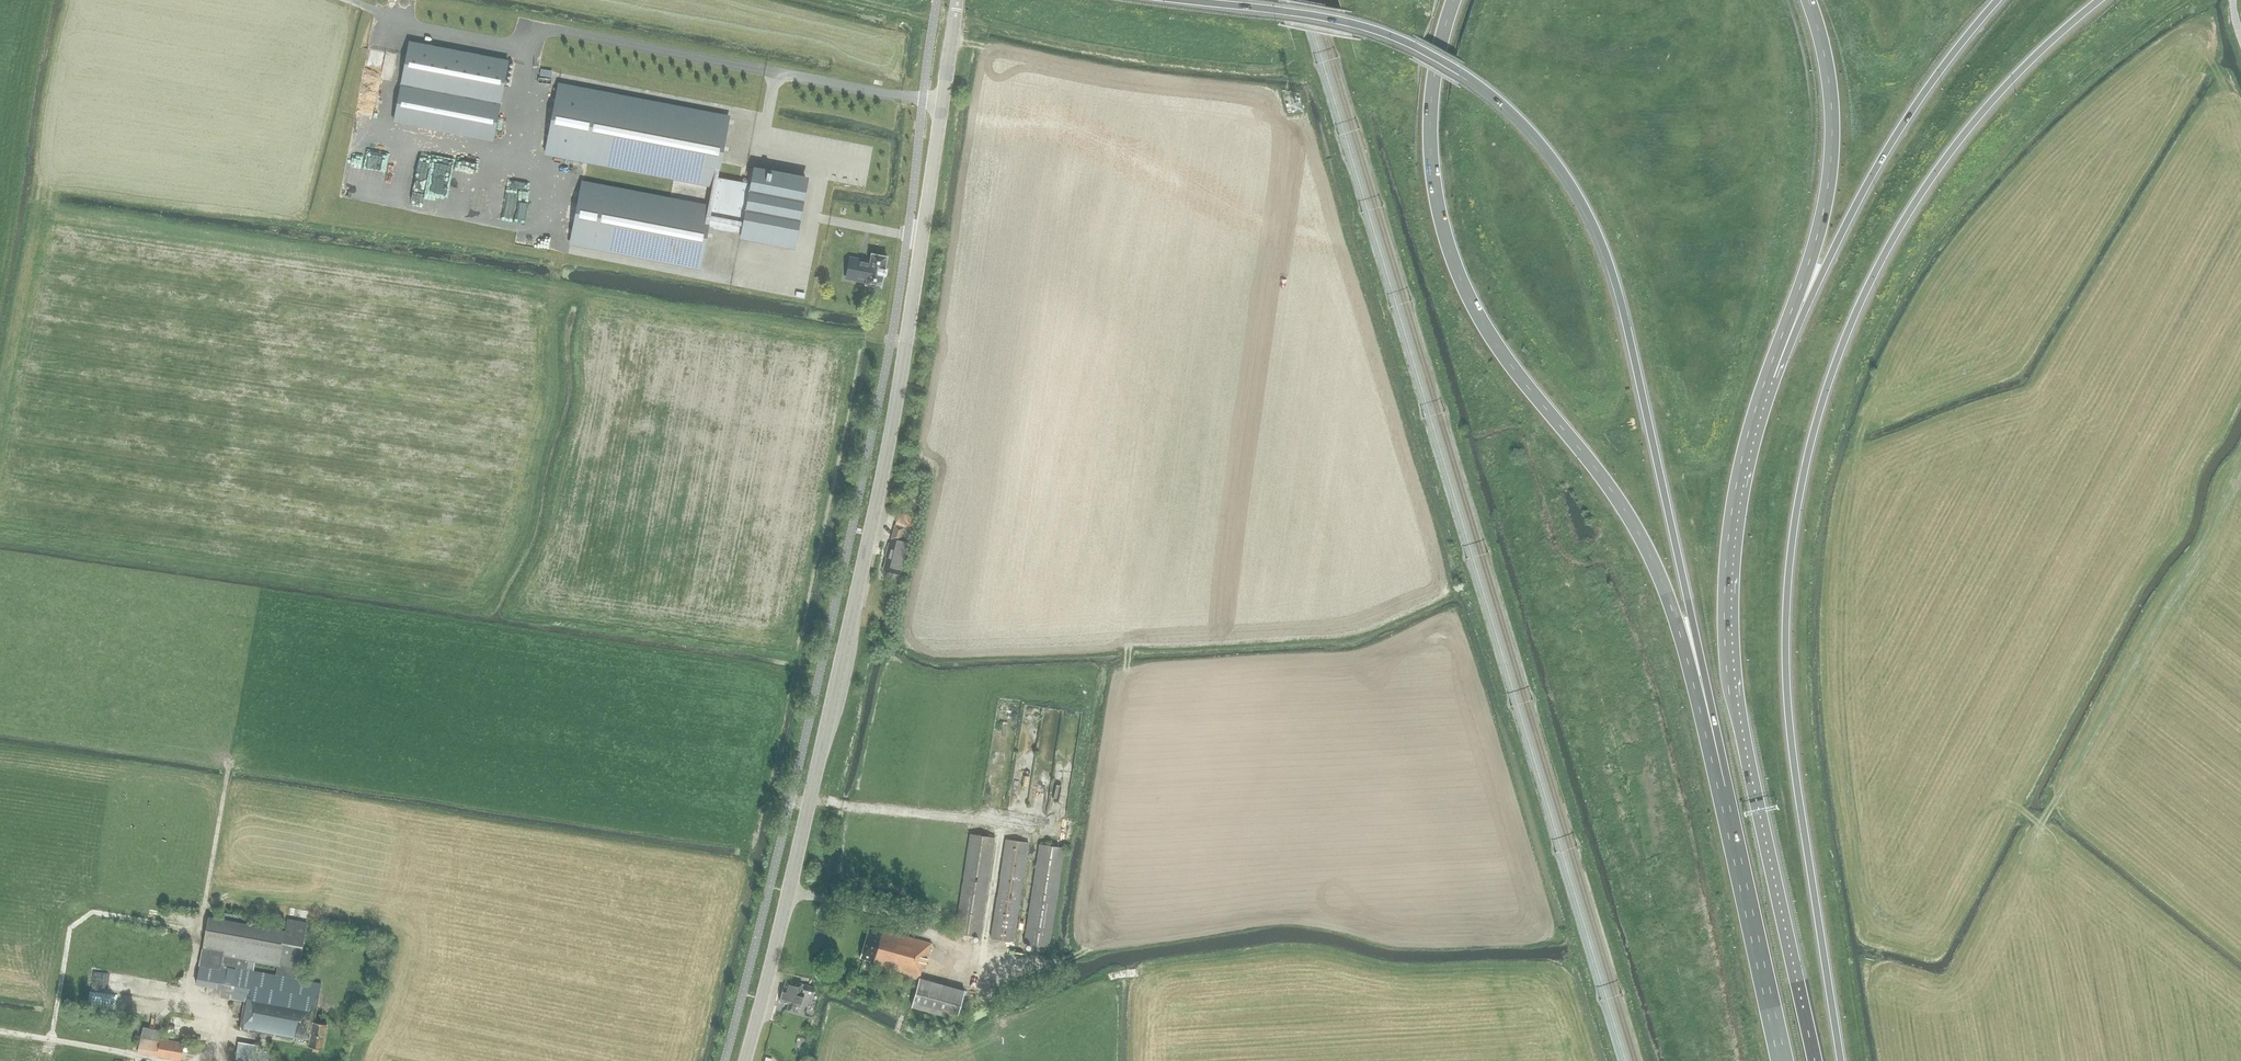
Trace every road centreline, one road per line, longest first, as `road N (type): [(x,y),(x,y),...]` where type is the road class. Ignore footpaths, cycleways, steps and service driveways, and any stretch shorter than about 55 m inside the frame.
road 1 (trunk): [(1840,1060),(1786,680),(1789,565),(1811,441),(1852,322),(1912,208),(2005,86),(2099,0)]
road 2 (trunk): [(1177,0),(1328,20),(1401,43),(1487,94),(1559,169),(1595,232),(1622,312),(1708,694),(1725,807)]
road 3 (tertiary): [(745,1060),(883,471),(957,0)]
road 4 (trunk): [(1453,0),(1430,127),(1450,254),(1497,347),(1611,491),(1650,558),(1725,807)]
road 5 (trunk): [(1815,1060),(1730,670),(1734,514),(1768,383)]
road 6 (trunk): [(1768,383),(1882,158),(1997,0)]
road 7 (trunk): [(1768,383),(1817,237),(1831,161),(1828,79),(1808,0)]
road 8 (track): [(1048,831),(770,797)]
road 9 (trunk): [(1725,807),(1782,1060)]
road 10 (track): [(51,1039),(70,928),(93,912),(200,931)]
road 11 (track): [(230,760),(192,971)]
road 12 (track): [(0,1031),(162,1060)]

